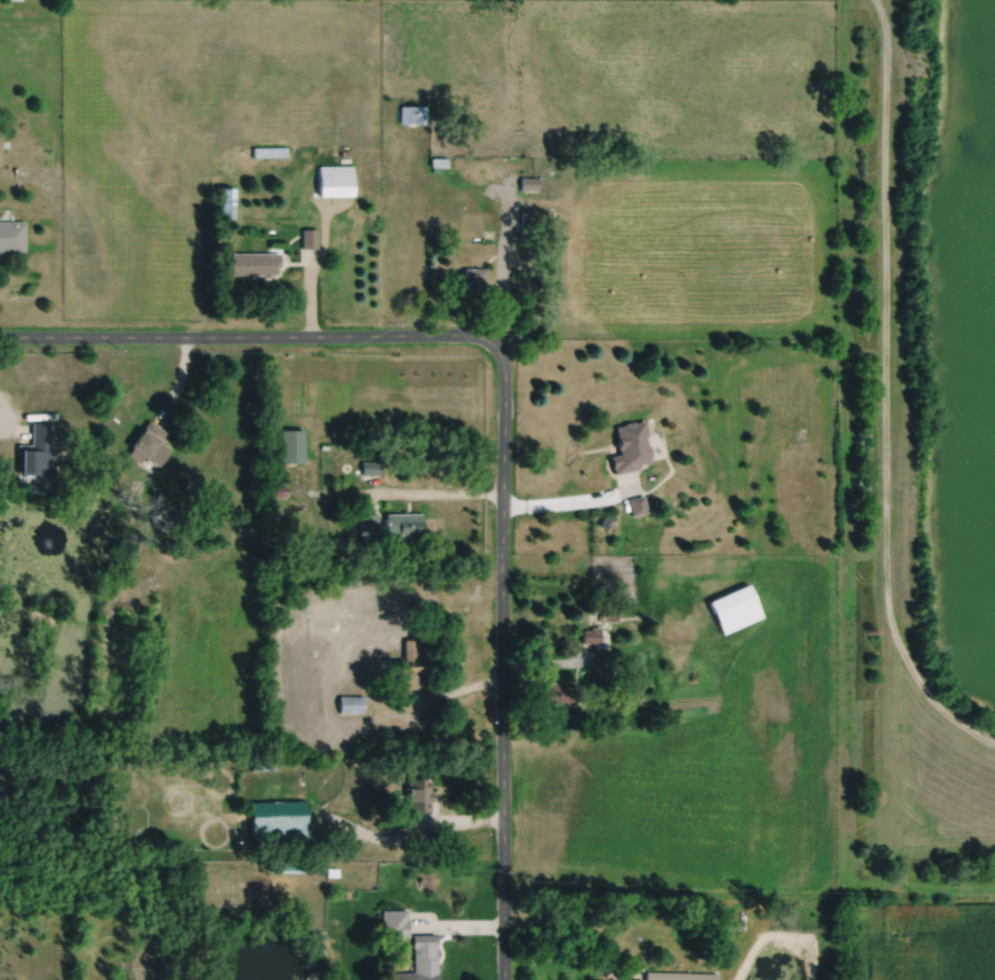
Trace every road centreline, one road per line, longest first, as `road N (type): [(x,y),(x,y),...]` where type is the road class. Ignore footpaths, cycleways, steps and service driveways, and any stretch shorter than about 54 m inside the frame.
road 1 (track): [(875,0),(885,28),(887,102),(887,602),(897,643),(940,710),(994,742)]
road 2 (residential): [(493,343),(504,366),(504,979)]
road 3 (residential): [(0,335),(464,334),(493,343)]

